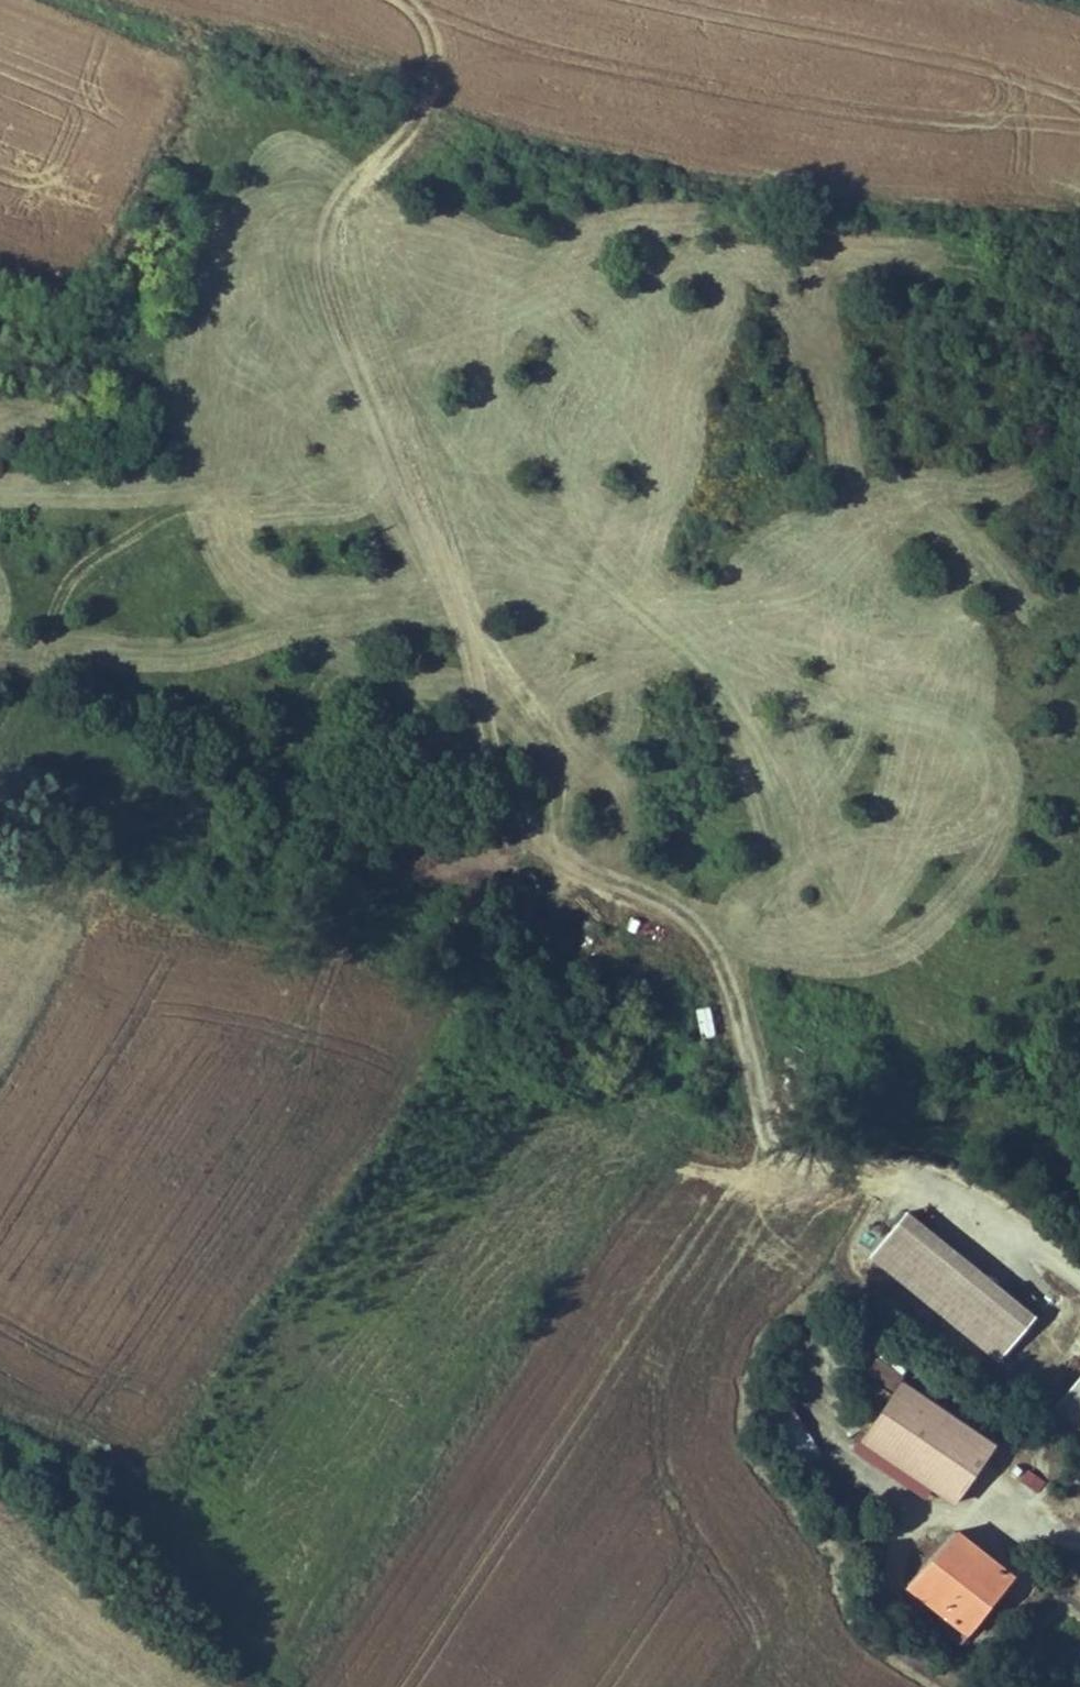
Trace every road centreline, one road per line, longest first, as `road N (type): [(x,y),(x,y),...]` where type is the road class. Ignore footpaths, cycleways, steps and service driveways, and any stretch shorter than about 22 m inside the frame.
road 1 (track): [(923,1190),(798,1170),(778,1156),(762,1136),(733,1015),(693,922),(652,894),(578,867),(542,833),(528,735),(471,650),(326,293),(323,245),(337,198),(428,113),(439,90),(438,65),(419,20),(399,0)]

